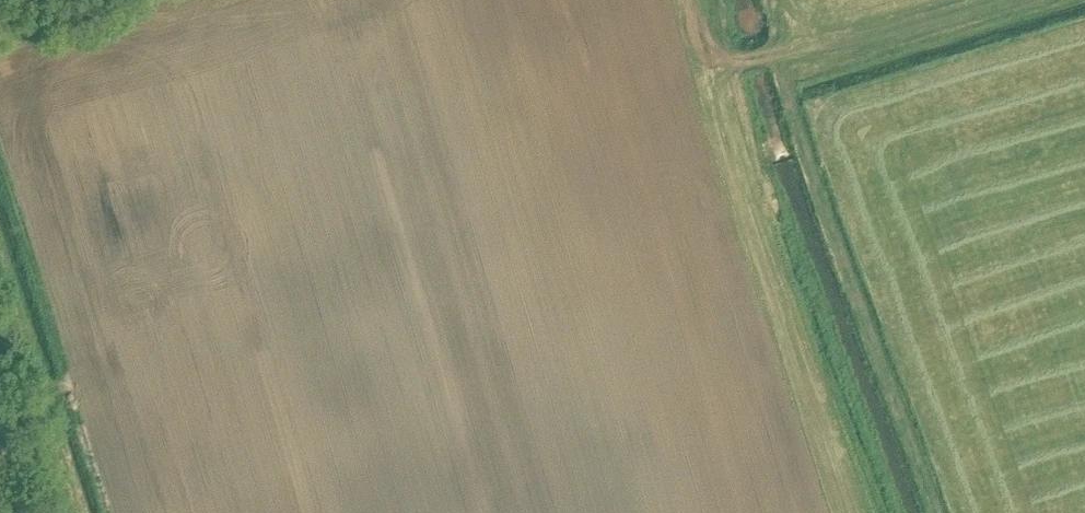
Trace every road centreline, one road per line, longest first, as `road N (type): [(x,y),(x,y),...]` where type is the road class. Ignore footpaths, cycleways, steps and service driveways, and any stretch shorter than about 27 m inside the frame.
road 1 (track): [(889,512),(748,133),(720,0)]

